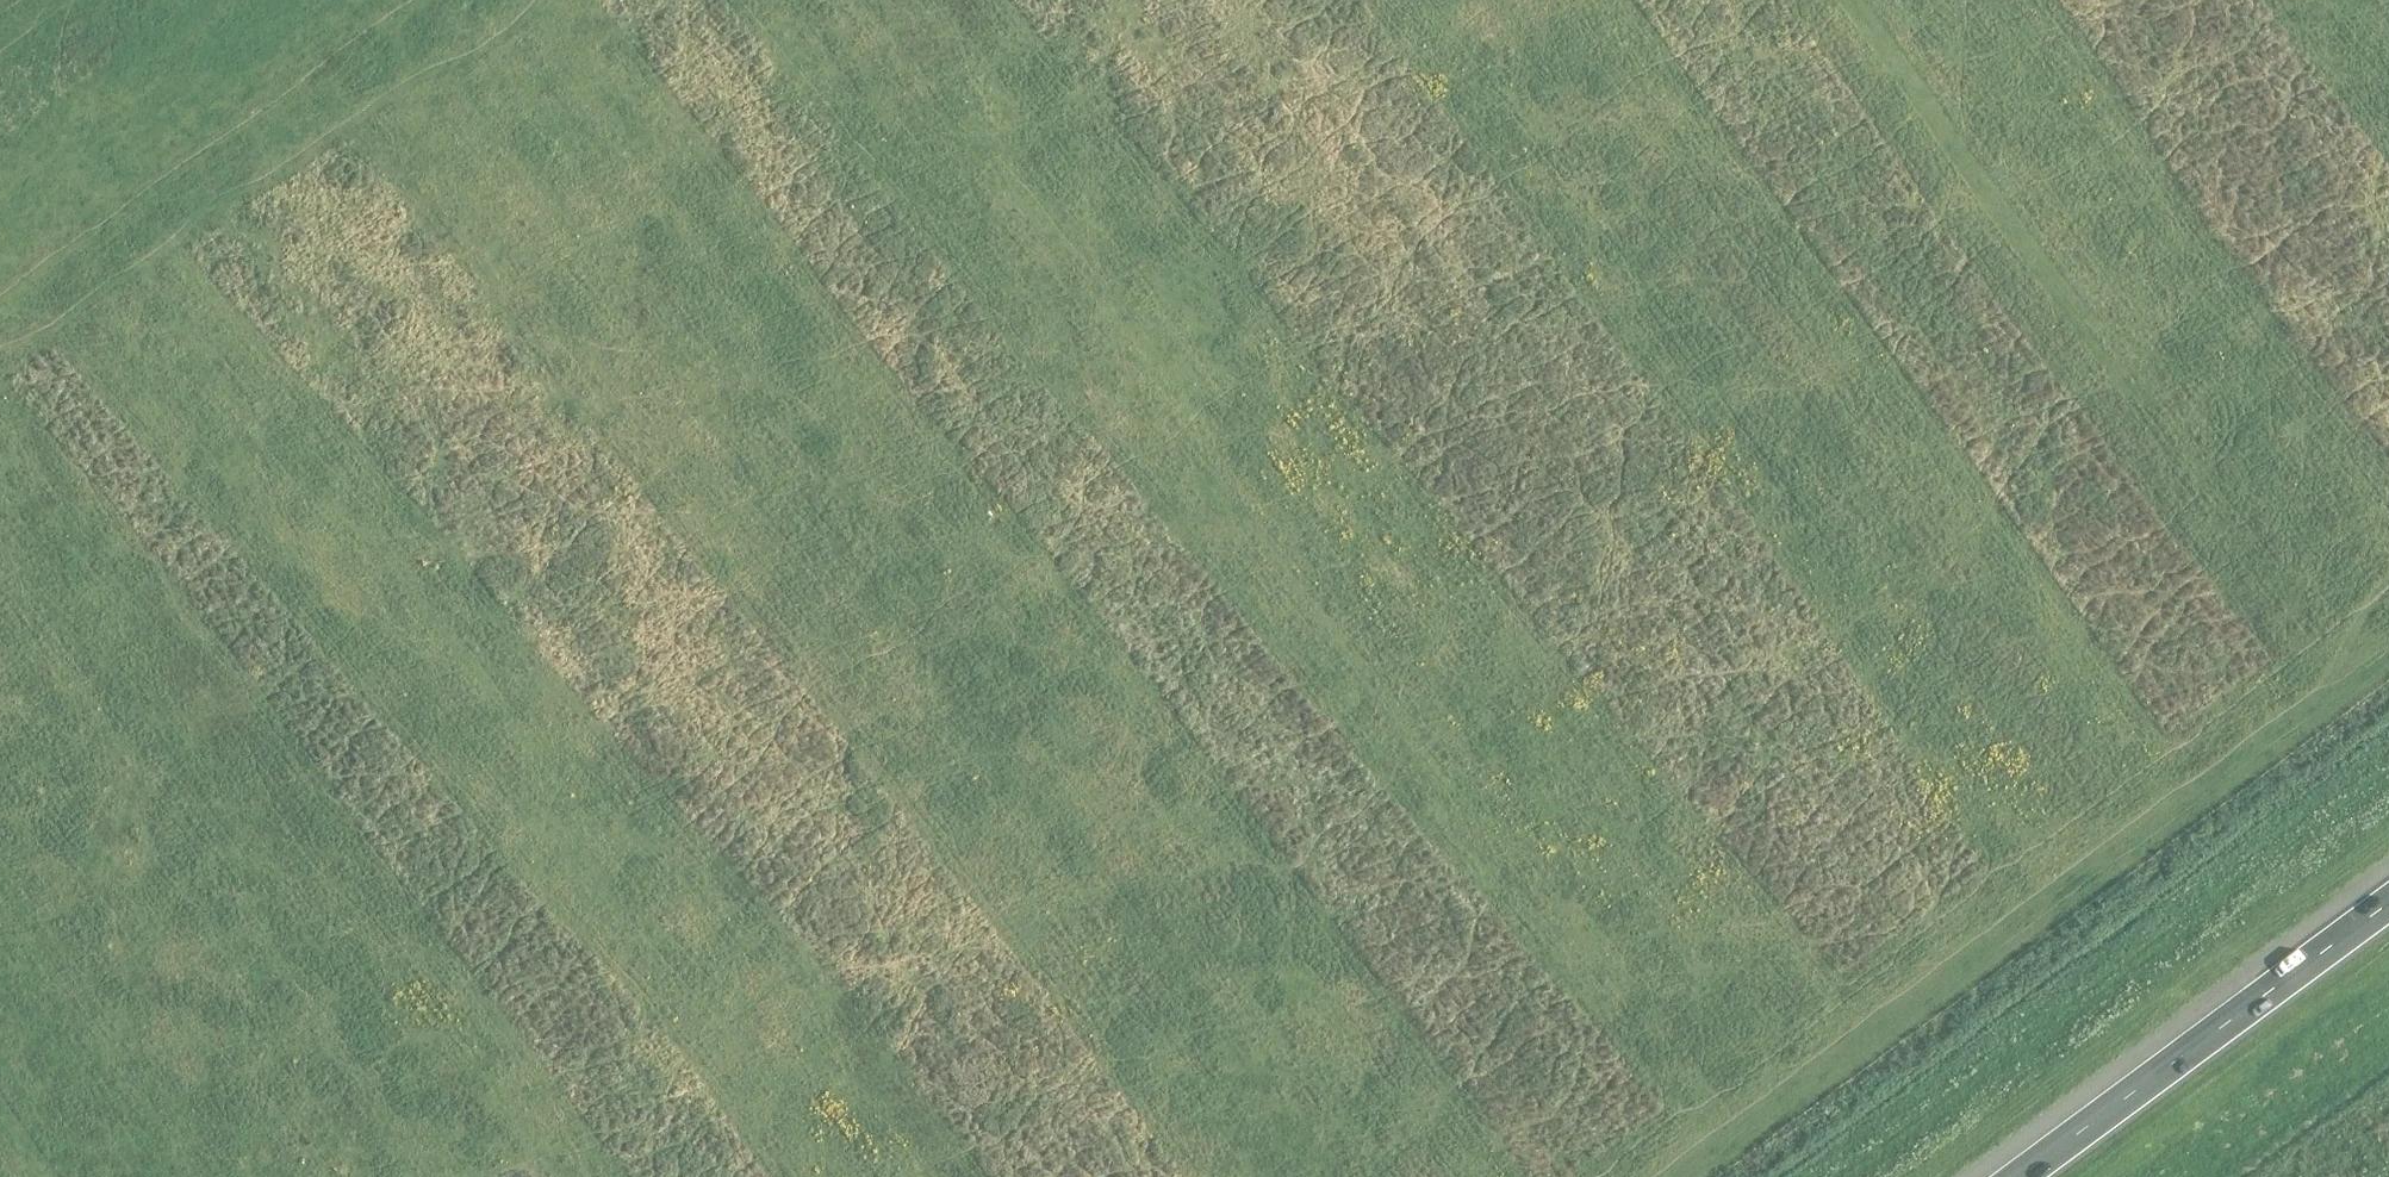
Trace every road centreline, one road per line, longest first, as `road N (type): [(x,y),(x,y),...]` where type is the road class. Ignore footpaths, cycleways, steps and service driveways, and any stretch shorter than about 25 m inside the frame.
road 1 (motorway): [(2388,900),(2010,1176)]

